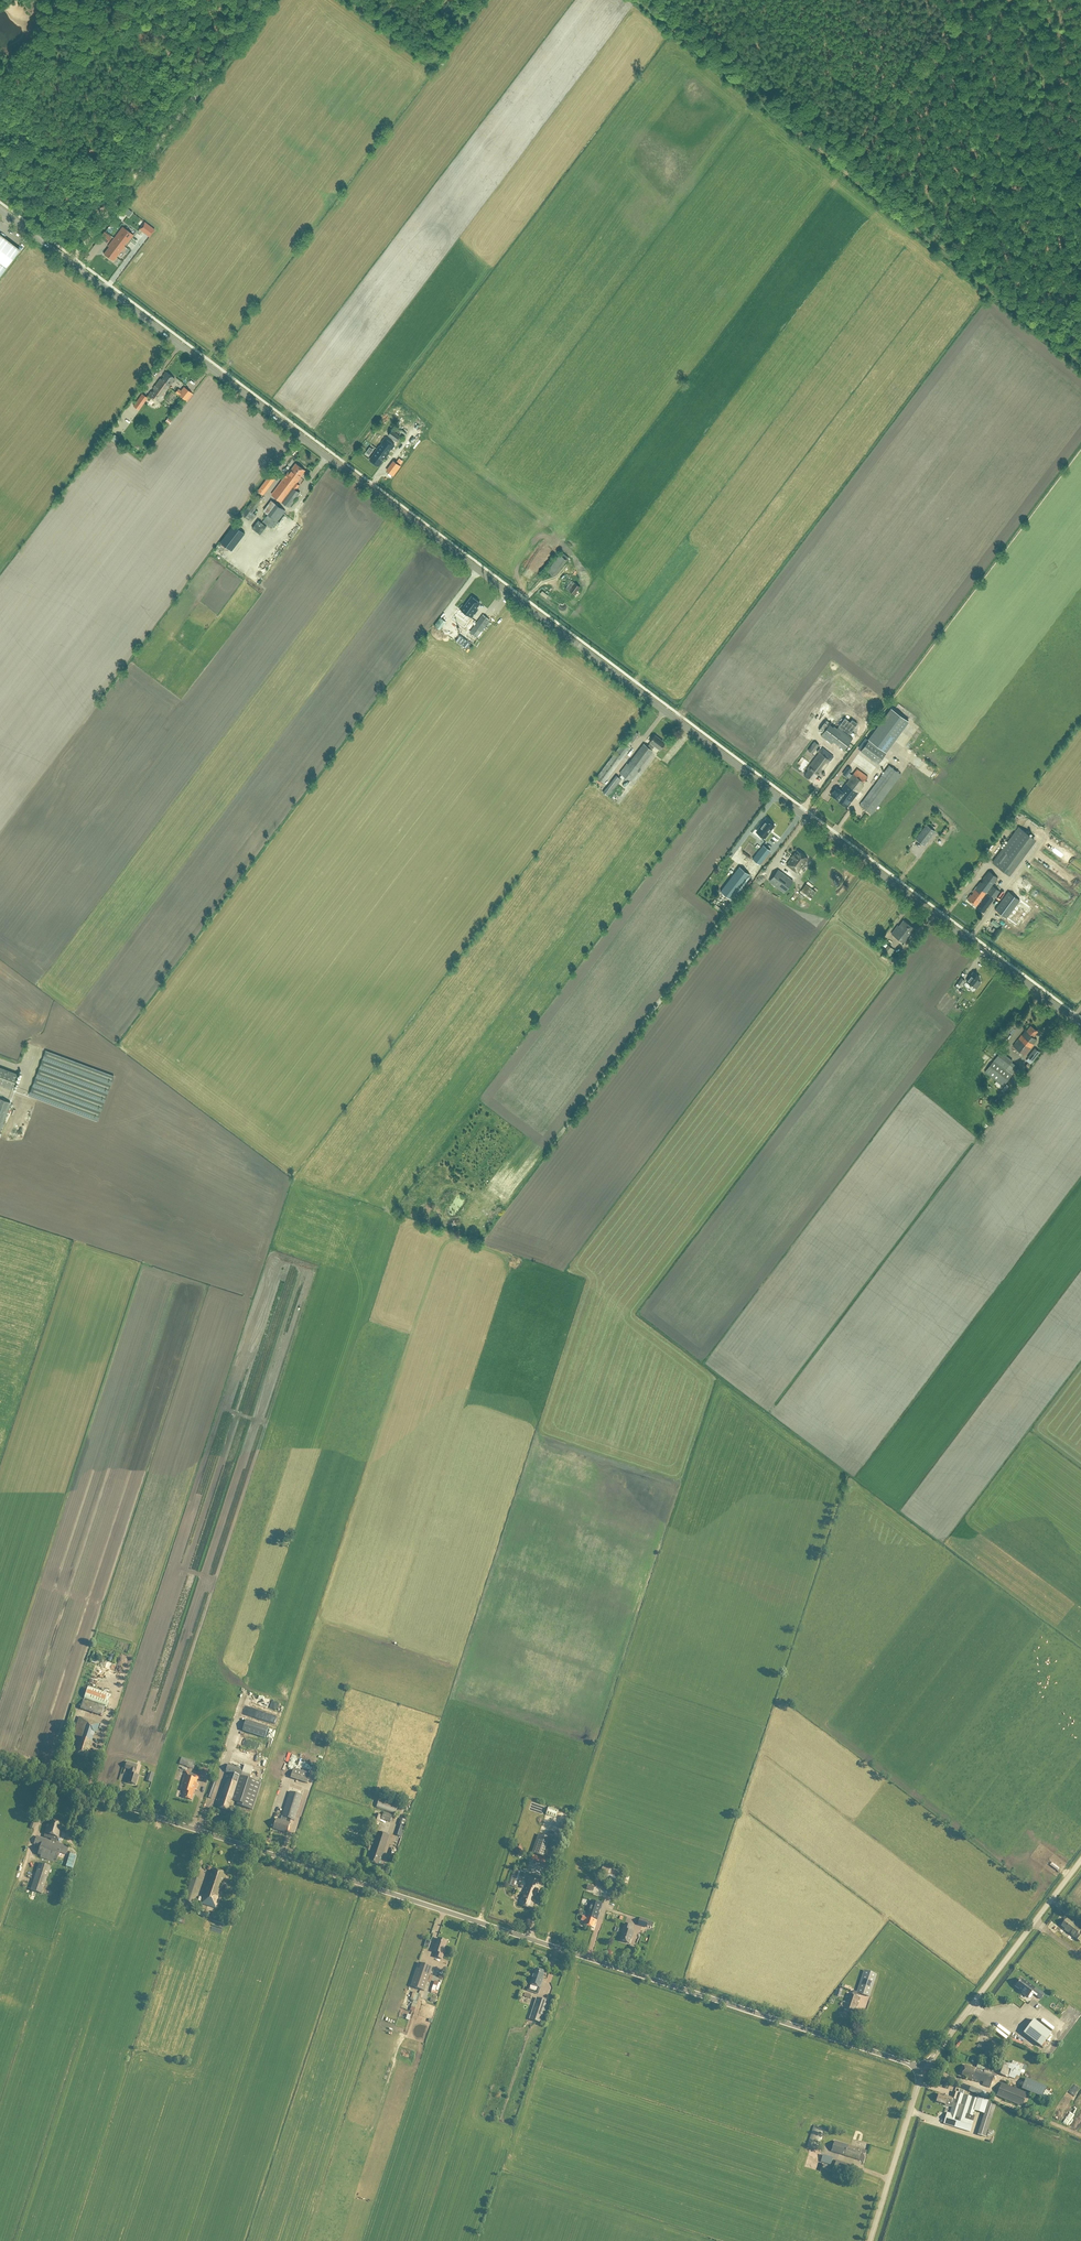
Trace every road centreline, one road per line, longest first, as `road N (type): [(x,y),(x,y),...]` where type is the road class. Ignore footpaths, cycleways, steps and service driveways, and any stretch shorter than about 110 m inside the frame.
road 1 (tertiary): [(1080,1025),(0,209)]
road 2 (unclassified): [(924,2069),(0,1767)]
road 3 (track): [(1080,364),(638,0)]
road 4 (tertiary): [(924,2069),(1080,1861)]
road 5 (track): [(1080,179),(956,21),(930,0)]
road 6 (track): [(211,75),(74,257)]
road 7 (track): [(845,169),(972,0)]
road 8 (track): [(345,0),(430,61),(481,0)]
road 9 (tertiary): [(870,2240),(924,2069)]
road 10 (track): [(107,0),(207,71)]

